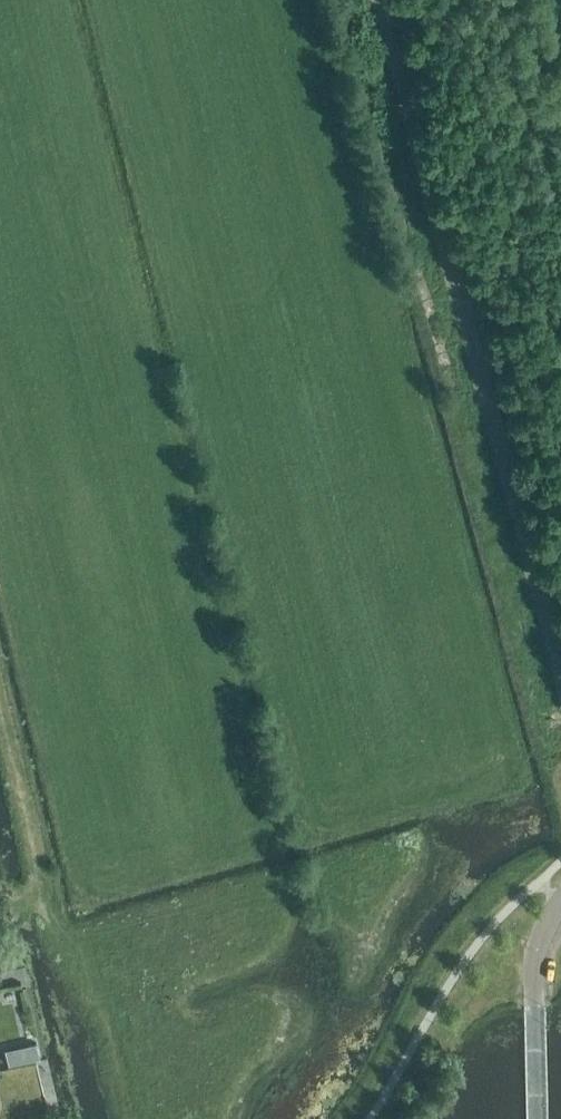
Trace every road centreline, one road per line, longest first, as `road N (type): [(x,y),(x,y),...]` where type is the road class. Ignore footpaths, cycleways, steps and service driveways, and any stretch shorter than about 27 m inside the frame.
road 1 (residential): [(538,1118),(535,980),(560,906)]

